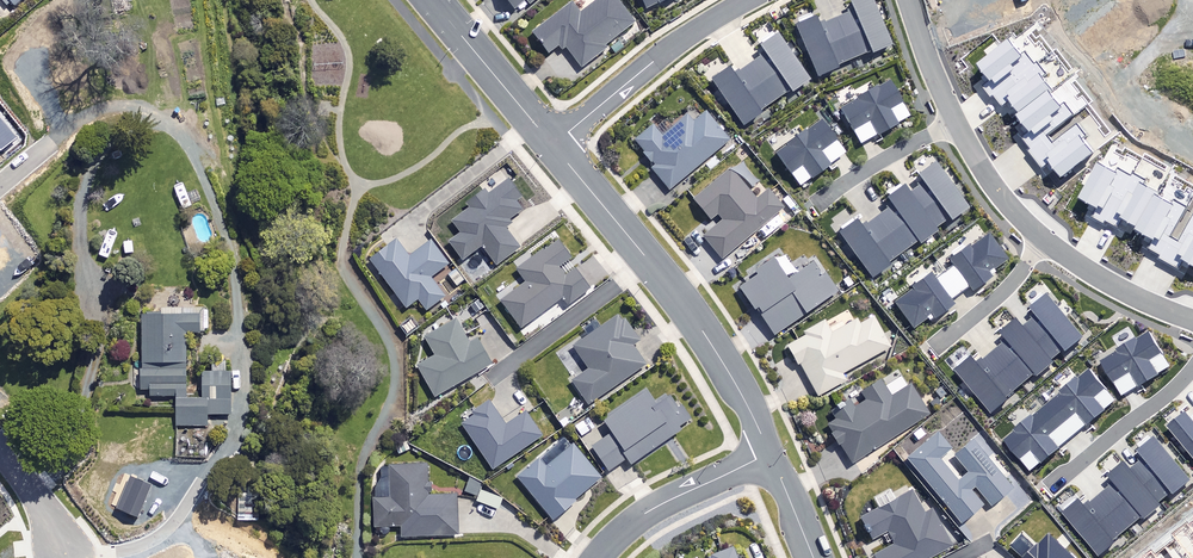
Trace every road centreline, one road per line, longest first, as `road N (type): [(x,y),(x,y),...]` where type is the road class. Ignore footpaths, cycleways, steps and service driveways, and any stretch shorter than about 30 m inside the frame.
road 1 (residential): [(552,145),(704,333),(770,453)]
road 2 (residential): [(746,0),(673,46),(552,145)]
road 3 (residential): [(770,453),(646,513),(596,557)]
road 4 (unknown): [(0,201),(149,75)]
road 5 (residential): [(1050,495),(1192,369)]
road 6 (residential): [(432,0),(552,145)]
road 7 (residential): [(1044,241),(1138,301),(1192,321)]
road 8 (residential): [(819,203),(879,161),(957,126)]
road 9 (residential): [(933,351),(1005,292),(1044,241)]
road 10 (residential): [(957,126),(908,0)]
road 11 (residential): [(0,449),(39,500),(62,552)]

